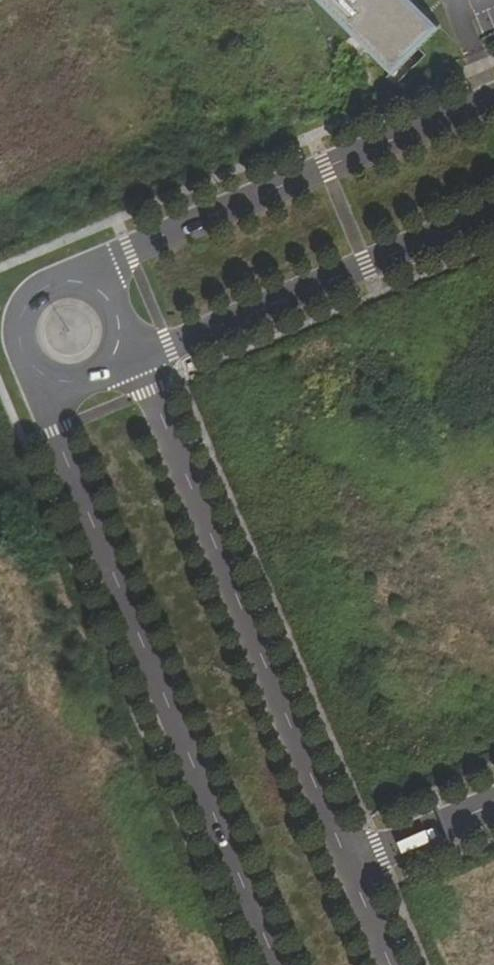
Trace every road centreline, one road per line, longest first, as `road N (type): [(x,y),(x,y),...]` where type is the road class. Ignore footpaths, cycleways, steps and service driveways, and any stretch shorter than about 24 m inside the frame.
road 1 (unclassified): [(30,369),(277,964)]
road 2 (unclassified): [(351,865),(150,390),(126,356)]
road 3 (unclassified): [(493,96),(75,274)]
road 4 (unclassified): [(126,356),(493,211)]
road 5 (unclassified): [(351,865),(493,805)]
road 6 (unclassified): [(75,274),(43,283),(22,307),(17,340),(30,369)]

